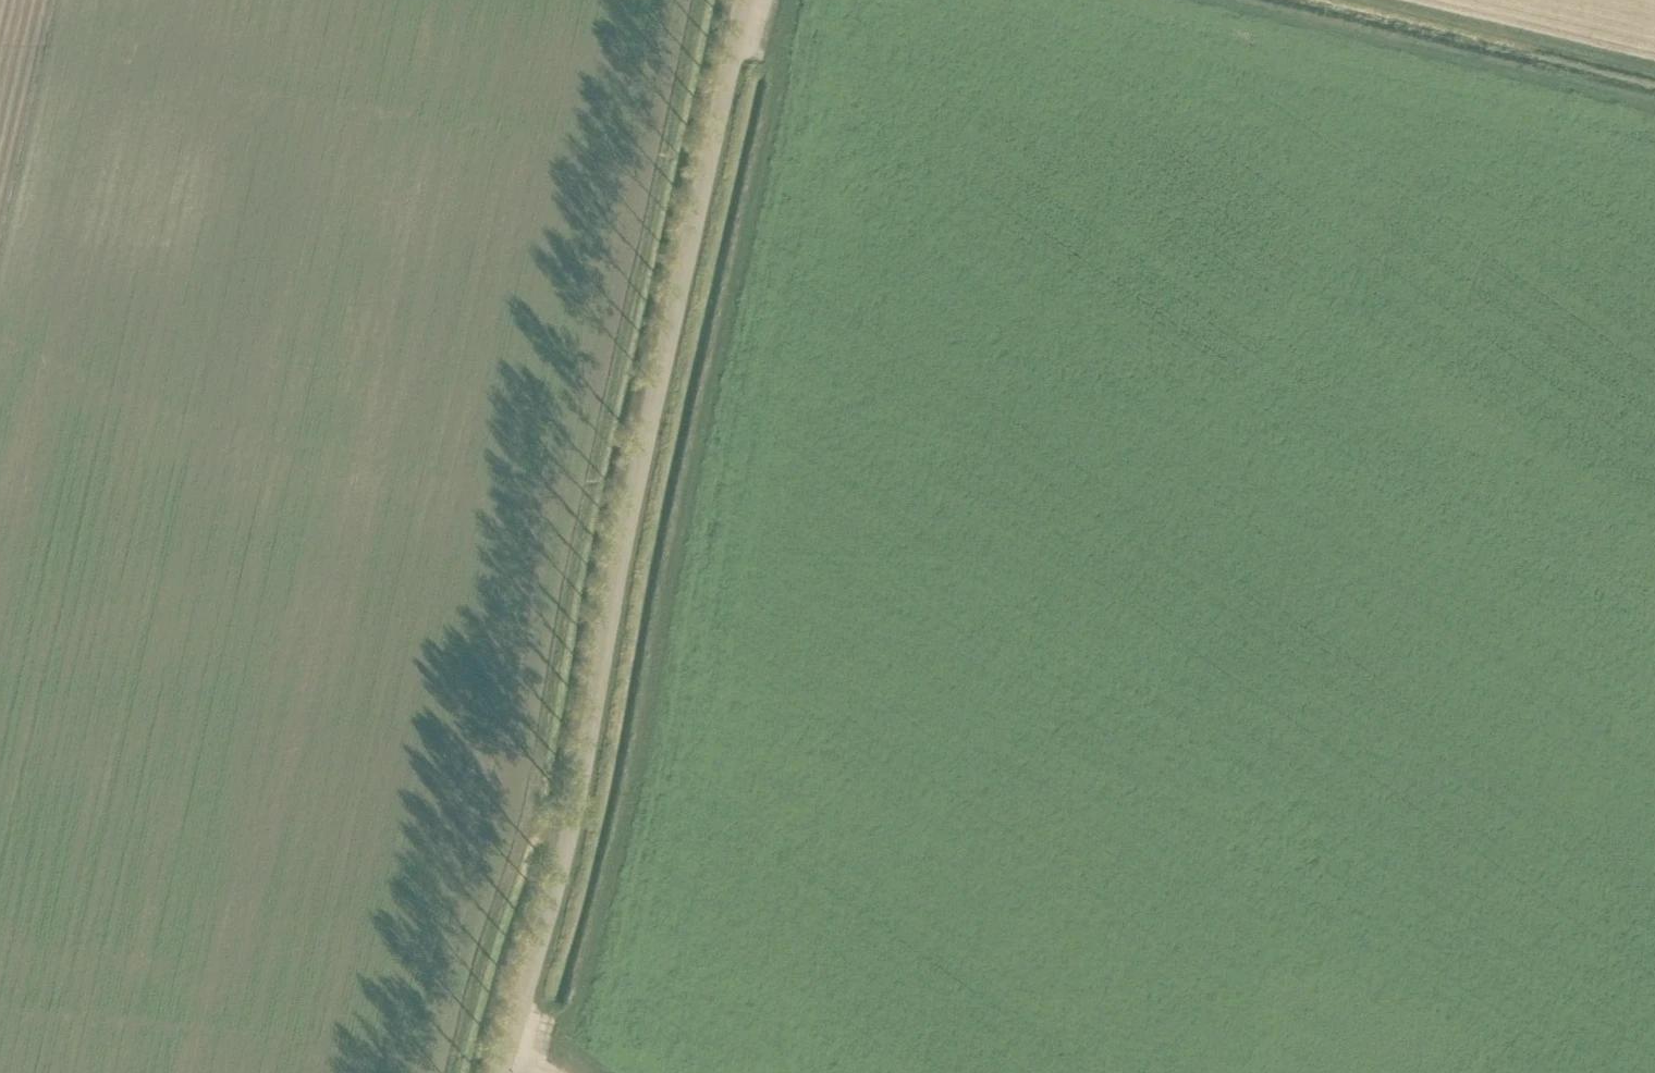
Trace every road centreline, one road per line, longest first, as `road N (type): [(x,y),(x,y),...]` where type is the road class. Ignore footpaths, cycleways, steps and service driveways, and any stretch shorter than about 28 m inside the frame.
road 1 (unclassified): [(498,1072),(566,841),(749,0)]

